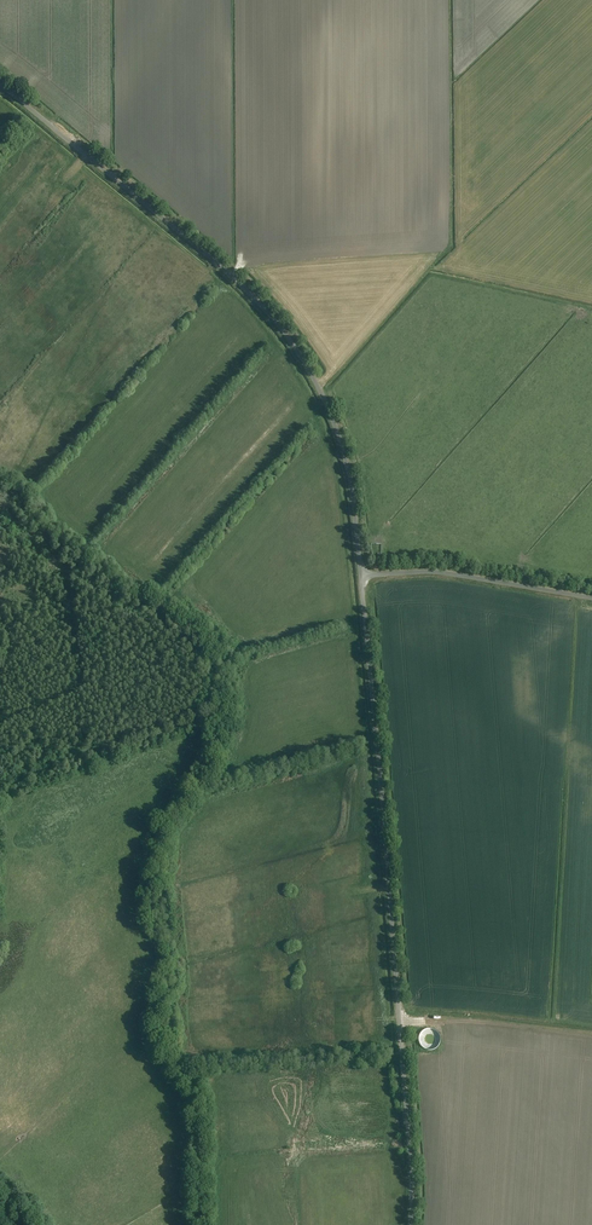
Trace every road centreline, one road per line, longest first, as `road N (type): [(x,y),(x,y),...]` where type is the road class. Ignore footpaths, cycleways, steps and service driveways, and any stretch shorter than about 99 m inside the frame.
road 1 (unclassified): [(411,1224),(361,574)]
road 2 (unclassified): [(361,574),(337,431),(289,339),(228,273),(0,86)]
road 3 (unclassified): [(591,598),(431,572),(361,574)]
road 4 (track): [(400,1021),(591,1043)]

